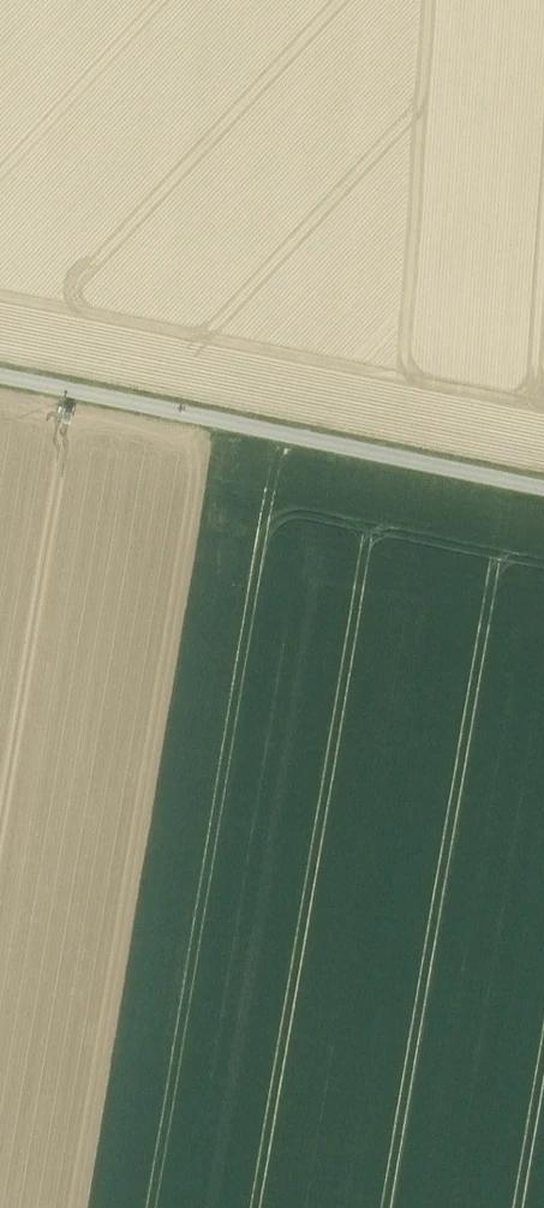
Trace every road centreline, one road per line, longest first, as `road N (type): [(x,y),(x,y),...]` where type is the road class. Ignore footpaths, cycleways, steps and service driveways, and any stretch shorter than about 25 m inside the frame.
road 1 (track): [(543,503),(0,381)]

